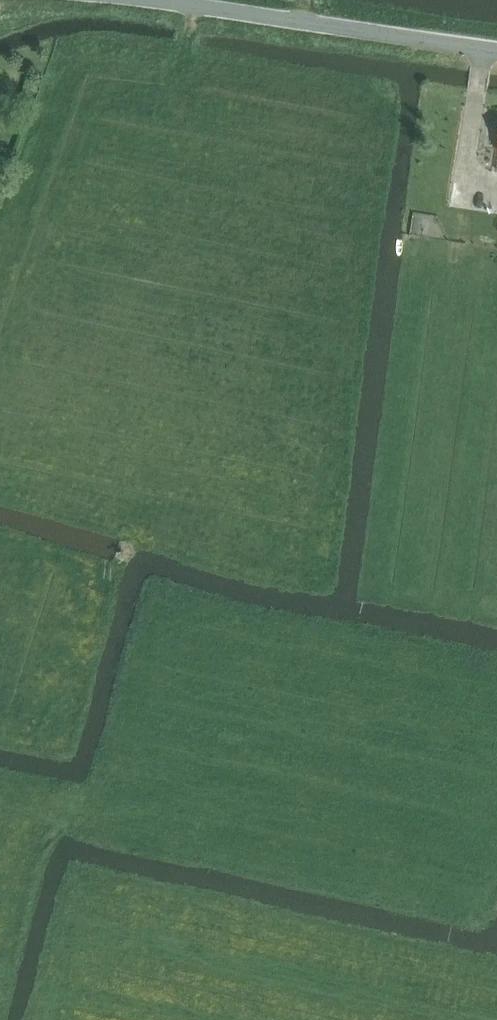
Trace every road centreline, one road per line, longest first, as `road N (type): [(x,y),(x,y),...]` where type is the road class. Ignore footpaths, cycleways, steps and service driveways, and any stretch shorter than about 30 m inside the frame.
road 1 (unclassified): [(496,53),(155,0)]

